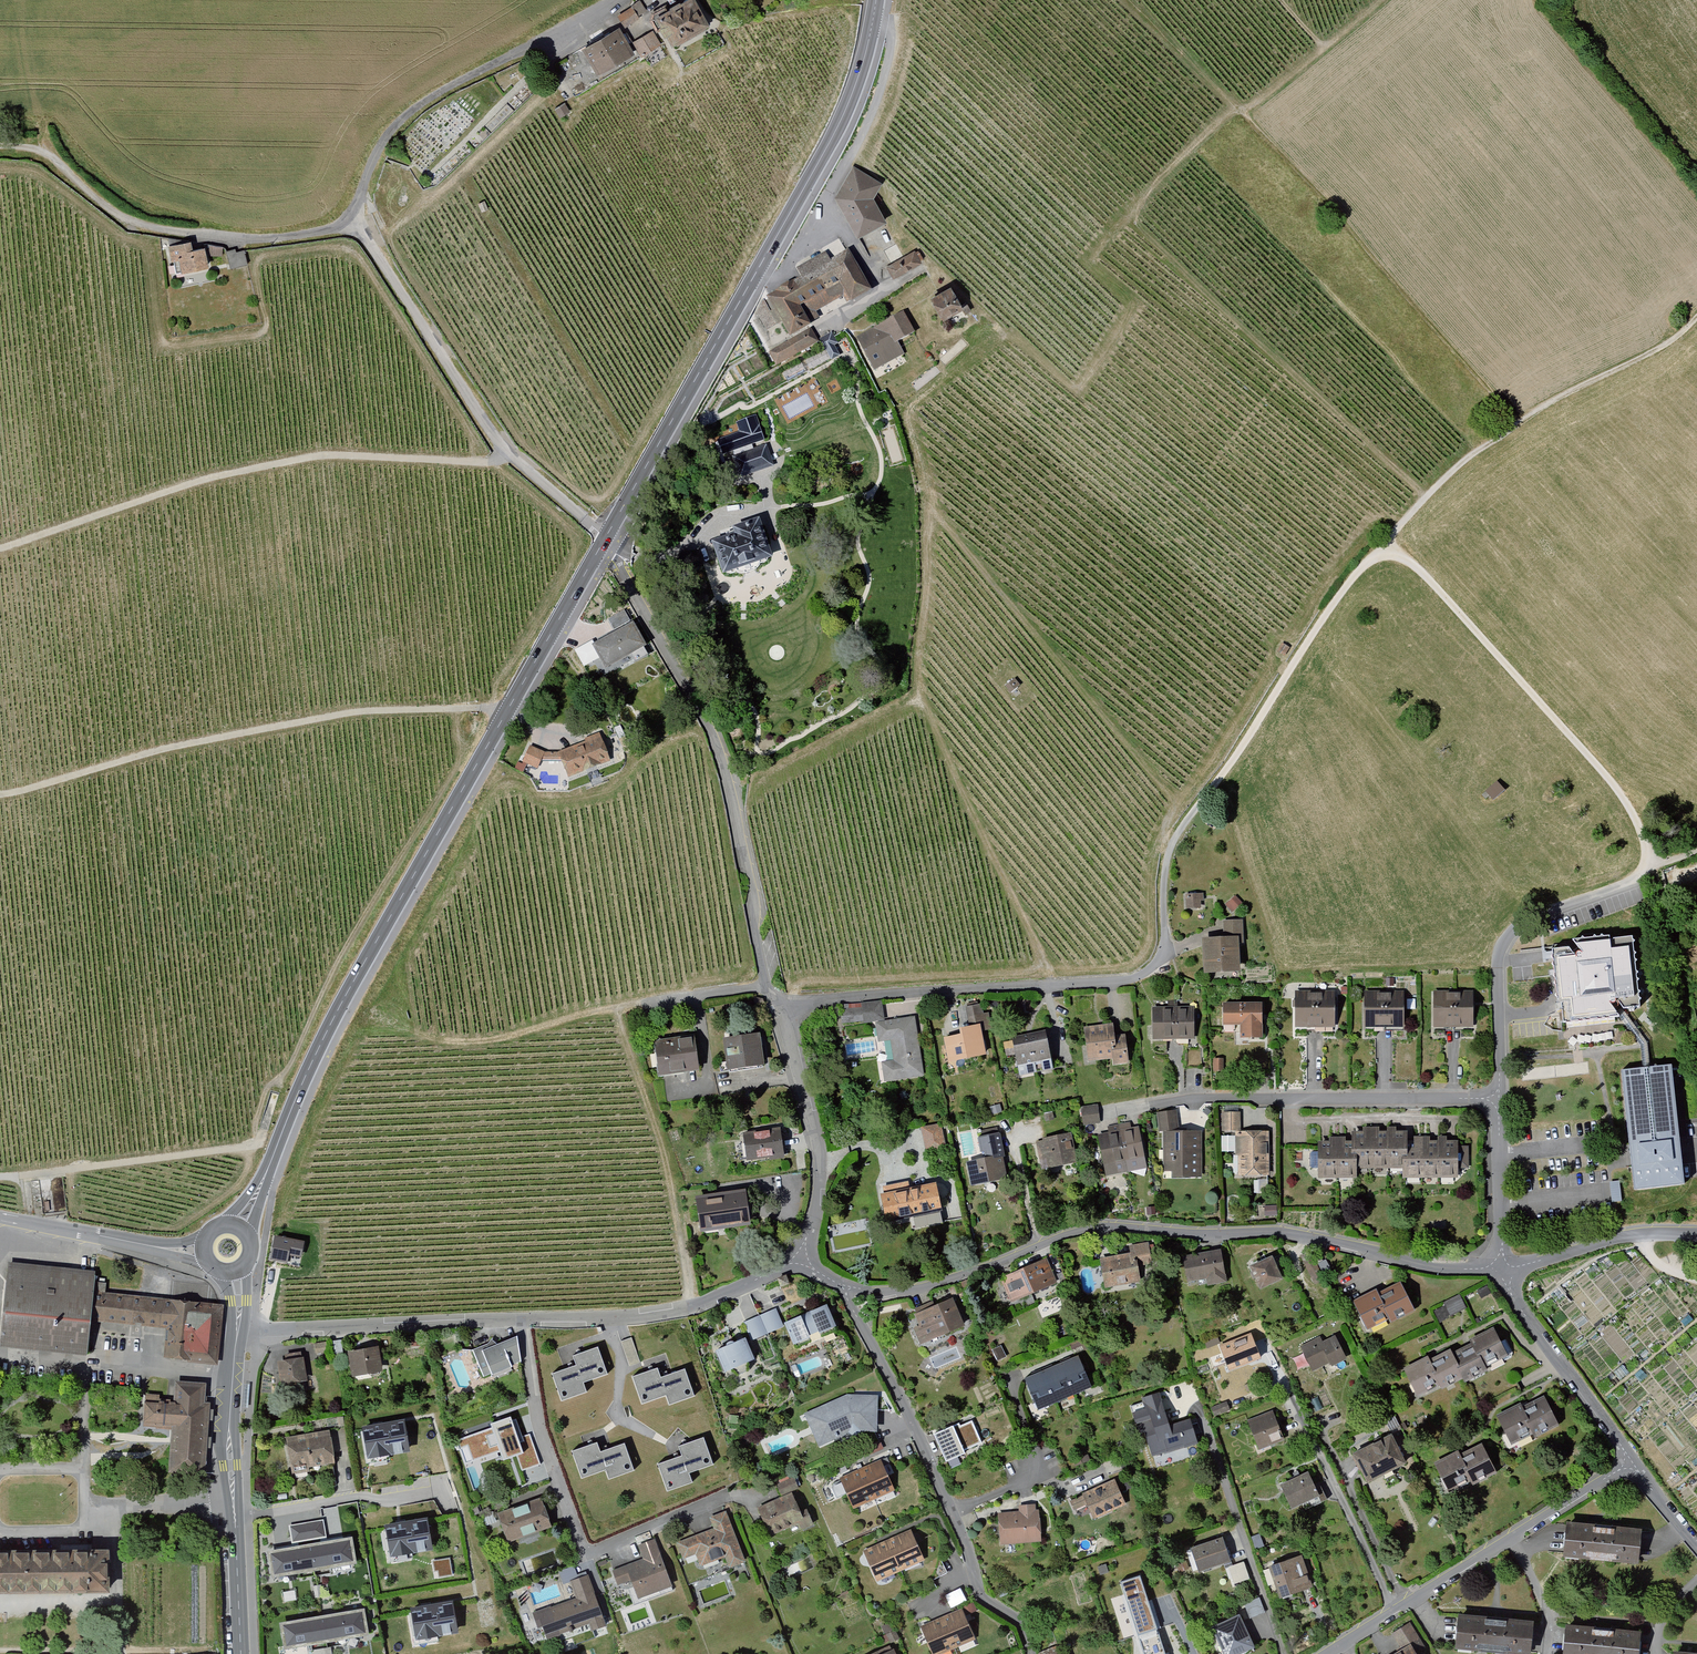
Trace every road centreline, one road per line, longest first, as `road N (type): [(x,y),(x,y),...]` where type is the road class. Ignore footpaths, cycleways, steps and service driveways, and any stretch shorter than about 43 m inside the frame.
road 1 (unclassified): [(607,0),(409,115),(378,151),(352,213),(505,453),(609,540)]
road 2 (tertiary): [(609,540),(311,1064),(267,1171)]
road 3 (residential): [(846,1289),(915,1290),(1105,1228),(1299,1232),(1501,1271)]
road 4 (tertiary): [(877,0),(846,114),(609,540)]
road 5 (track): [(1516,419),(1239,108),(1131,0)]
road 6 (residential): [(1205,793),(1167,851),(1161,955),(1139,976),(777,997)]
road 7 (track): [(0,550),(259,468),(323,456),(487,464),(505,453)]
road 8 (track): [(511,712),(446,705),(342,710),(173,743),(0,791)]
road 9 (residential): [(767,984),(721,751),(609,540)]
road 10 (track): [(1696,845),(1646,850),(1619,792),(1410,561),(1382,553)]
road 11 (residential): [(846,1289),(951,1508),(978,1593),(1017,1623),(1030,1653)]
road 12 (residential): [(1108,1114),(1193,1100),(1500,1096)]
road 13 (residential): [(522,1321),(541,1435),(586,1556),(720,1500)]
road 14 (residential): [(1344,1640),(1632,1464)]
road 15 (residential): [(1646,850),(1630,882),(1509,936),(1498,962),(1500,1096)]
road 16 (tertiary): [(236,1333),(230,1435),(241,1653)]
road 17 (track): [(913,703),(1048,984)]
road 18 (track): [(1382,553),(1335,596),(1205,793)]
road 19 (track): [(615,1025),(652,1113),(692,1306)]
road 20 (residential): [(236,1333),(522,1321)]
road 21 (residential): [(522,1321),(656,1314),(800,1268)]
road 22 (residential): [(800,1268),(817,1173),(777,997)]
road 23 (track): [(0,1177),(258,1144),(264,1131)]
road 24 (residential): [(1501,1271),(1519,1311),(1632,1464)]
road 25 (track): [(0,144),(33,148),(115,215),(189,234)]
road 26 (track): [(1516,419),(1655,348),(1696,318)]
road 27 (residential): [(1501,1271),(1637,1237),(1696,1236)]
road 28 (track): [(420,1034),(501,1040),(609,1006)]
road 29 (track): [(1382,553),(1447,473),(1516,419)]
road 30 (residential): [(1500,1096),(1501,1271)]
road 31 (unclassified): [(0,1219),(153,1247)]
road 32 (residential): [(646,1000),(767,984)]

